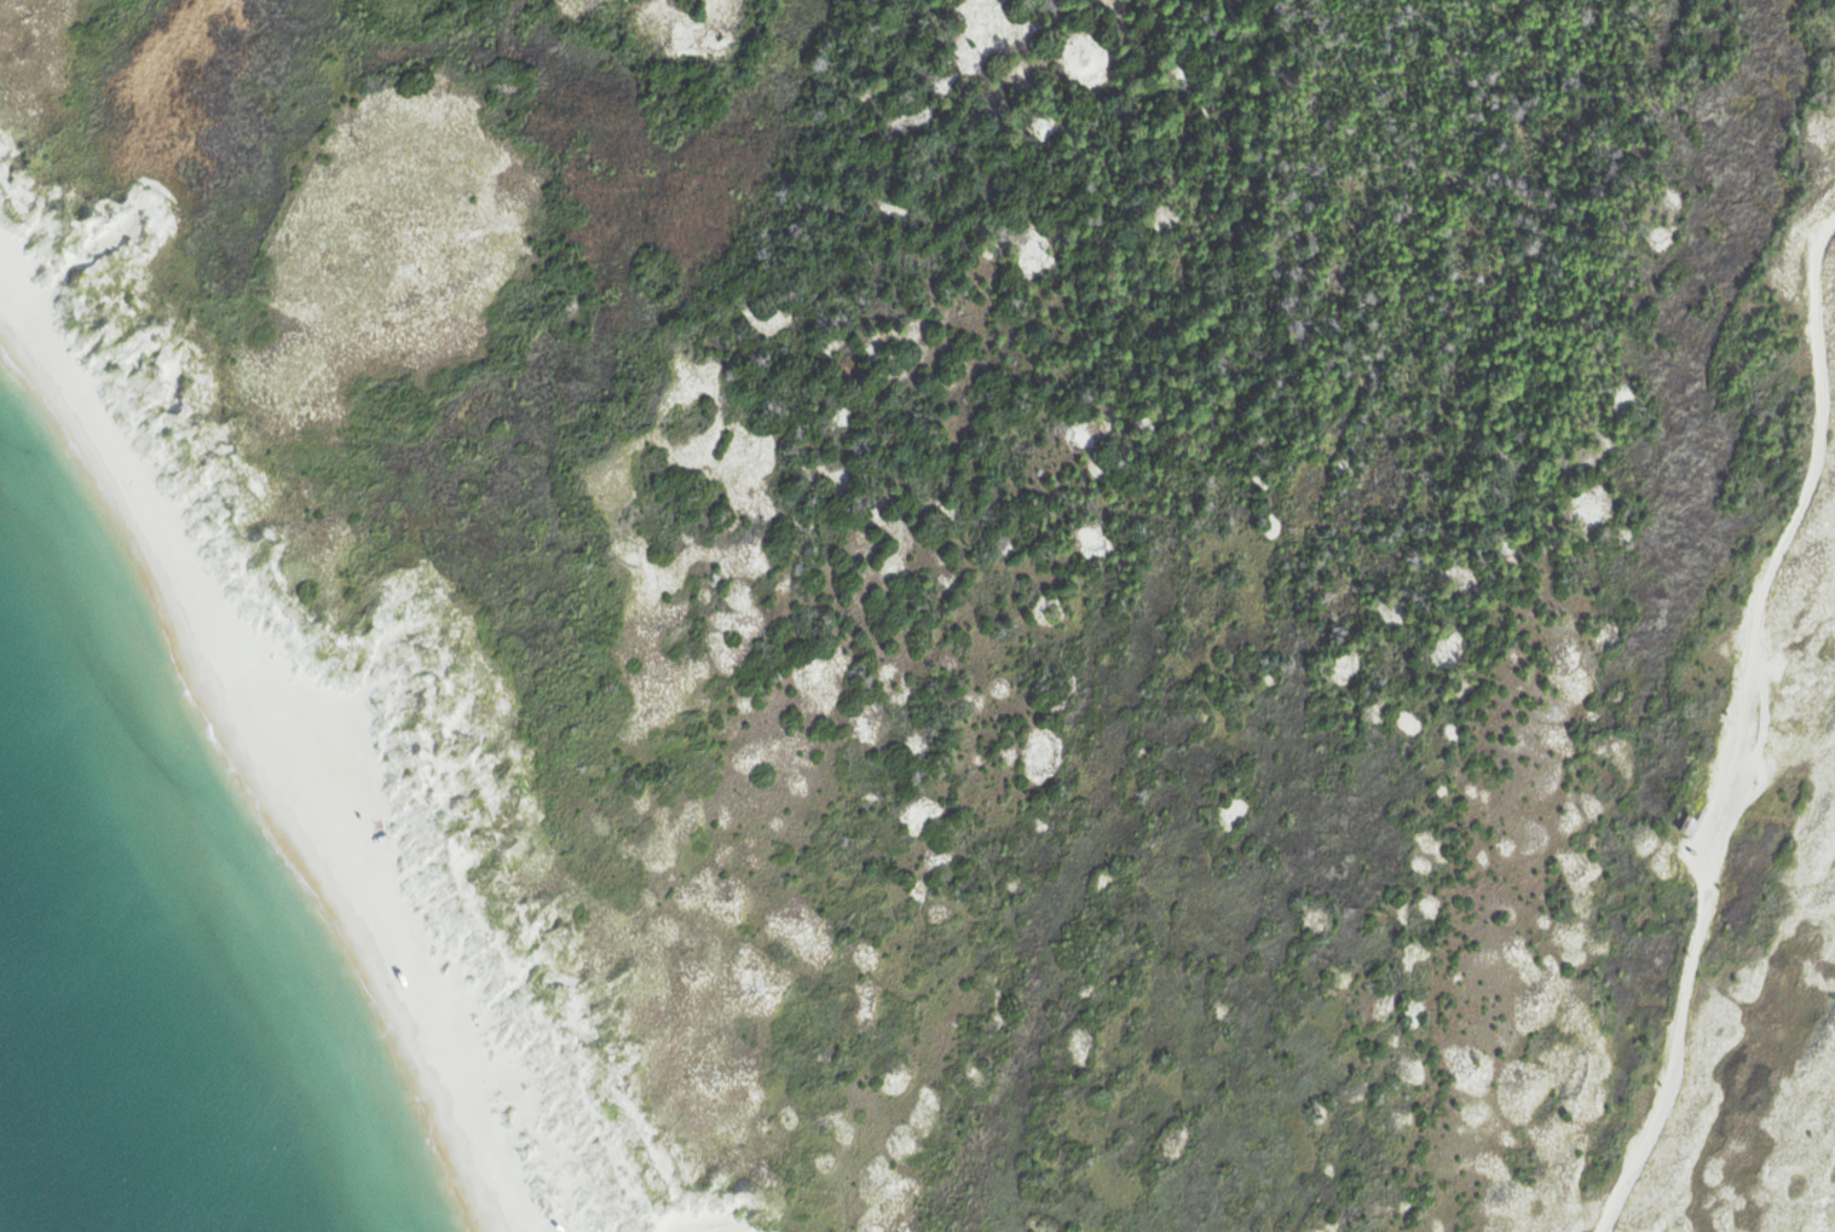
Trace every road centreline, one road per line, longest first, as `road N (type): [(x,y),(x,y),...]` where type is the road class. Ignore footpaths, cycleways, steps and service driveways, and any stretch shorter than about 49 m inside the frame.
road 1 (track): [(1602,1231),(1651,1134),(1670,1065),(1762,584),(1805,496),(1817,443),(1818,244),(1834,220)]
road 2 (track): [(1704,914),(1689,855),(1735,738)]

